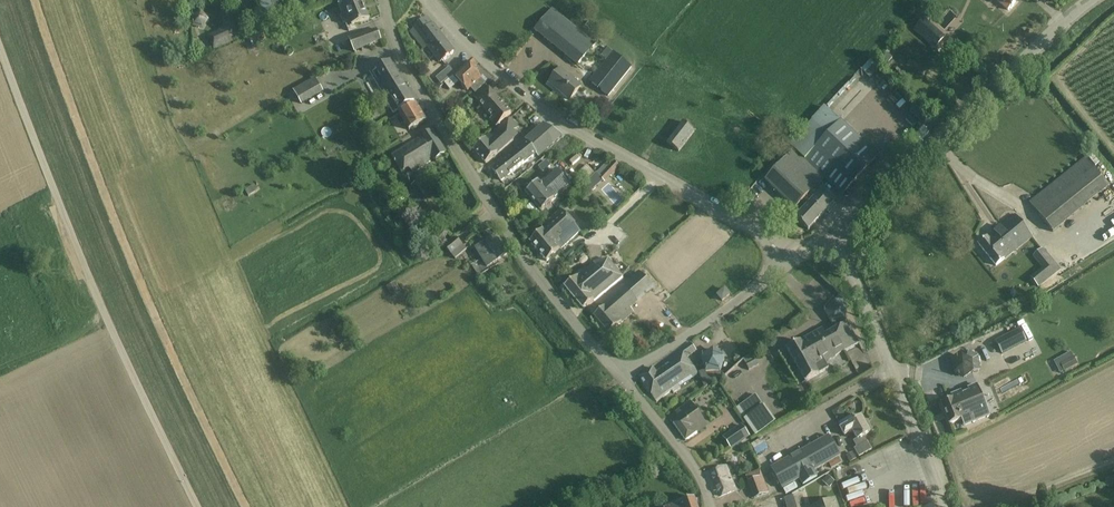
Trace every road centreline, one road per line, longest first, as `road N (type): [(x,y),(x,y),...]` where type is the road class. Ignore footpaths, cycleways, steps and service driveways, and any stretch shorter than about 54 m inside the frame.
road 1 (track): [(244,506),(162,337),(36,0)]
road 2 (unclassified): [(625,378),(512,240),(398,55),(383,0)]
road 3 (residential): [(787,260),(556,118),(497,70),(432,0)]
road 4 (unclassified): [(826,240),(1095,0)]
road 5 (residential): [(943,506),(859,289),(826,240)]
road 6 (unclassified): [(625,378),(787,260)]
road 7 (unclassified): [(711,506),(691,462),(625,378)]
road 8 (track): [(983,506),(1113,461)]

